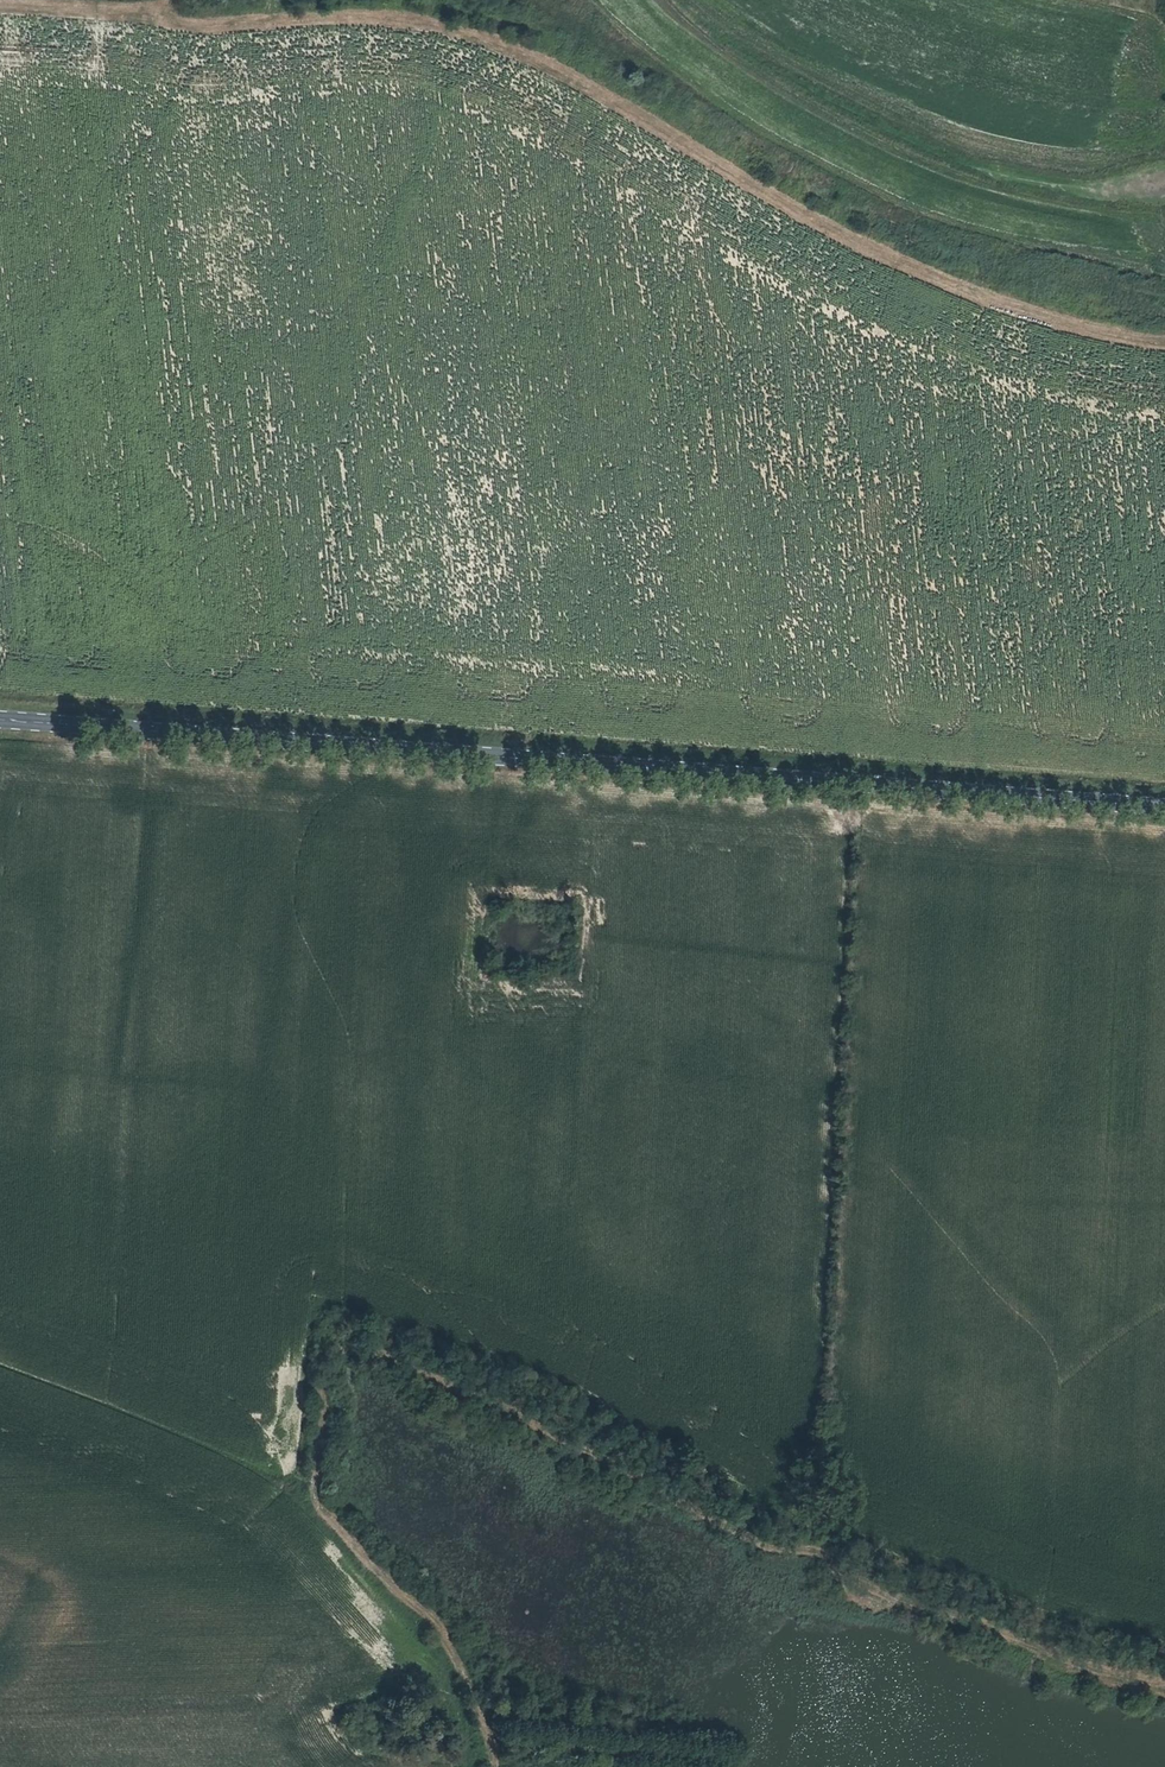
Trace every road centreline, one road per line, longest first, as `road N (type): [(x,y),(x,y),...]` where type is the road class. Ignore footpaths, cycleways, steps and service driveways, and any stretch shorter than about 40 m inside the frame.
road 1 (track): [(488,1766),(486,1742),(444,1649),(319,1499),(326,1379),(355,1355),(412,1366),(766,1549),(815,1553),(851,1566),(898,1601),(1110,1675),(1164,1679)]
road 2 (secondary): [(0,723),(1164,810)]

